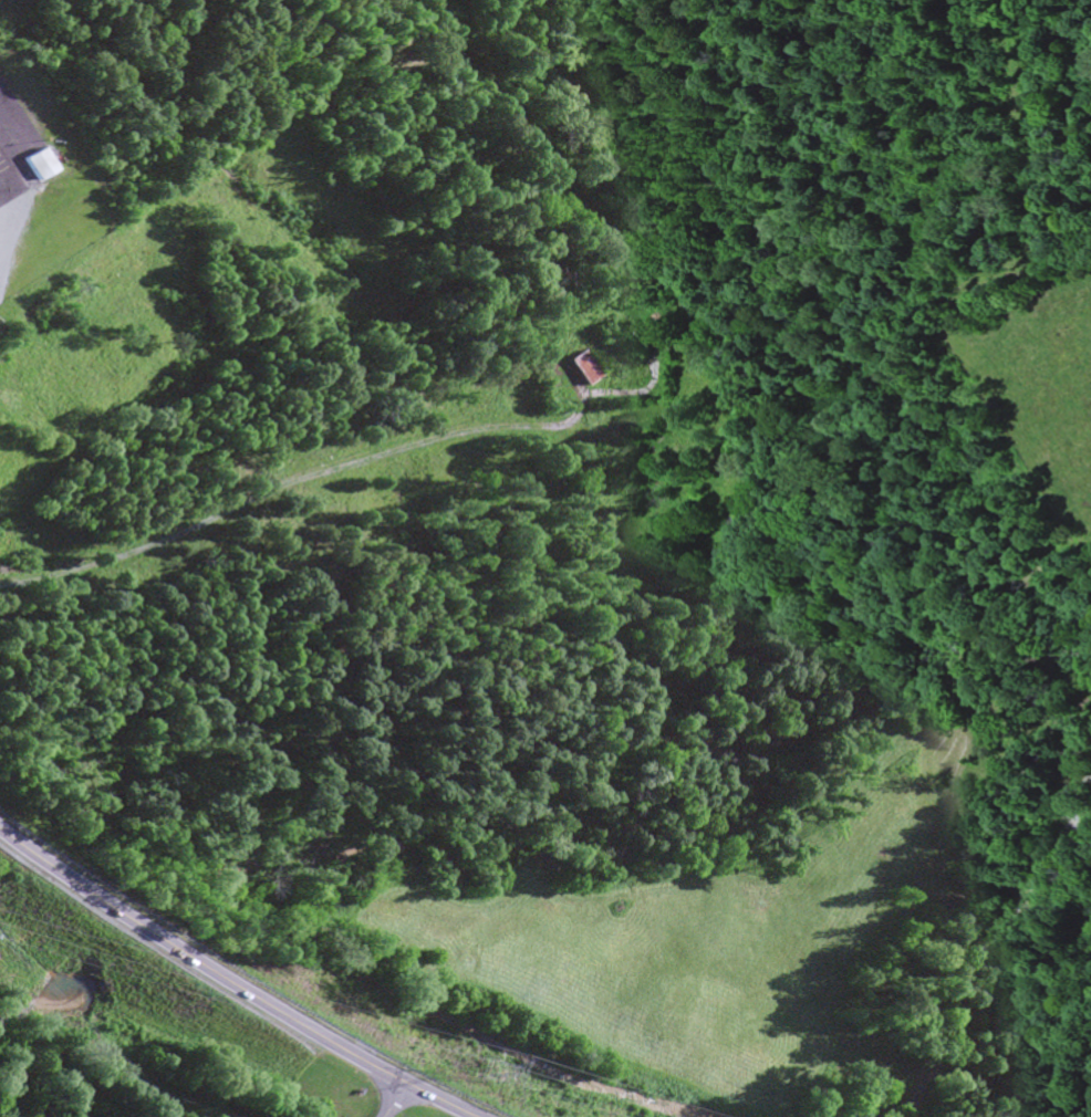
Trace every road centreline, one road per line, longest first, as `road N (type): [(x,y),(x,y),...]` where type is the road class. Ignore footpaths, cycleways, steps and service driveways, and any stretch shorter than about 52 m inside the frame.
road 1 (secondary): [(471,1116),(236,992),(0,832)]

